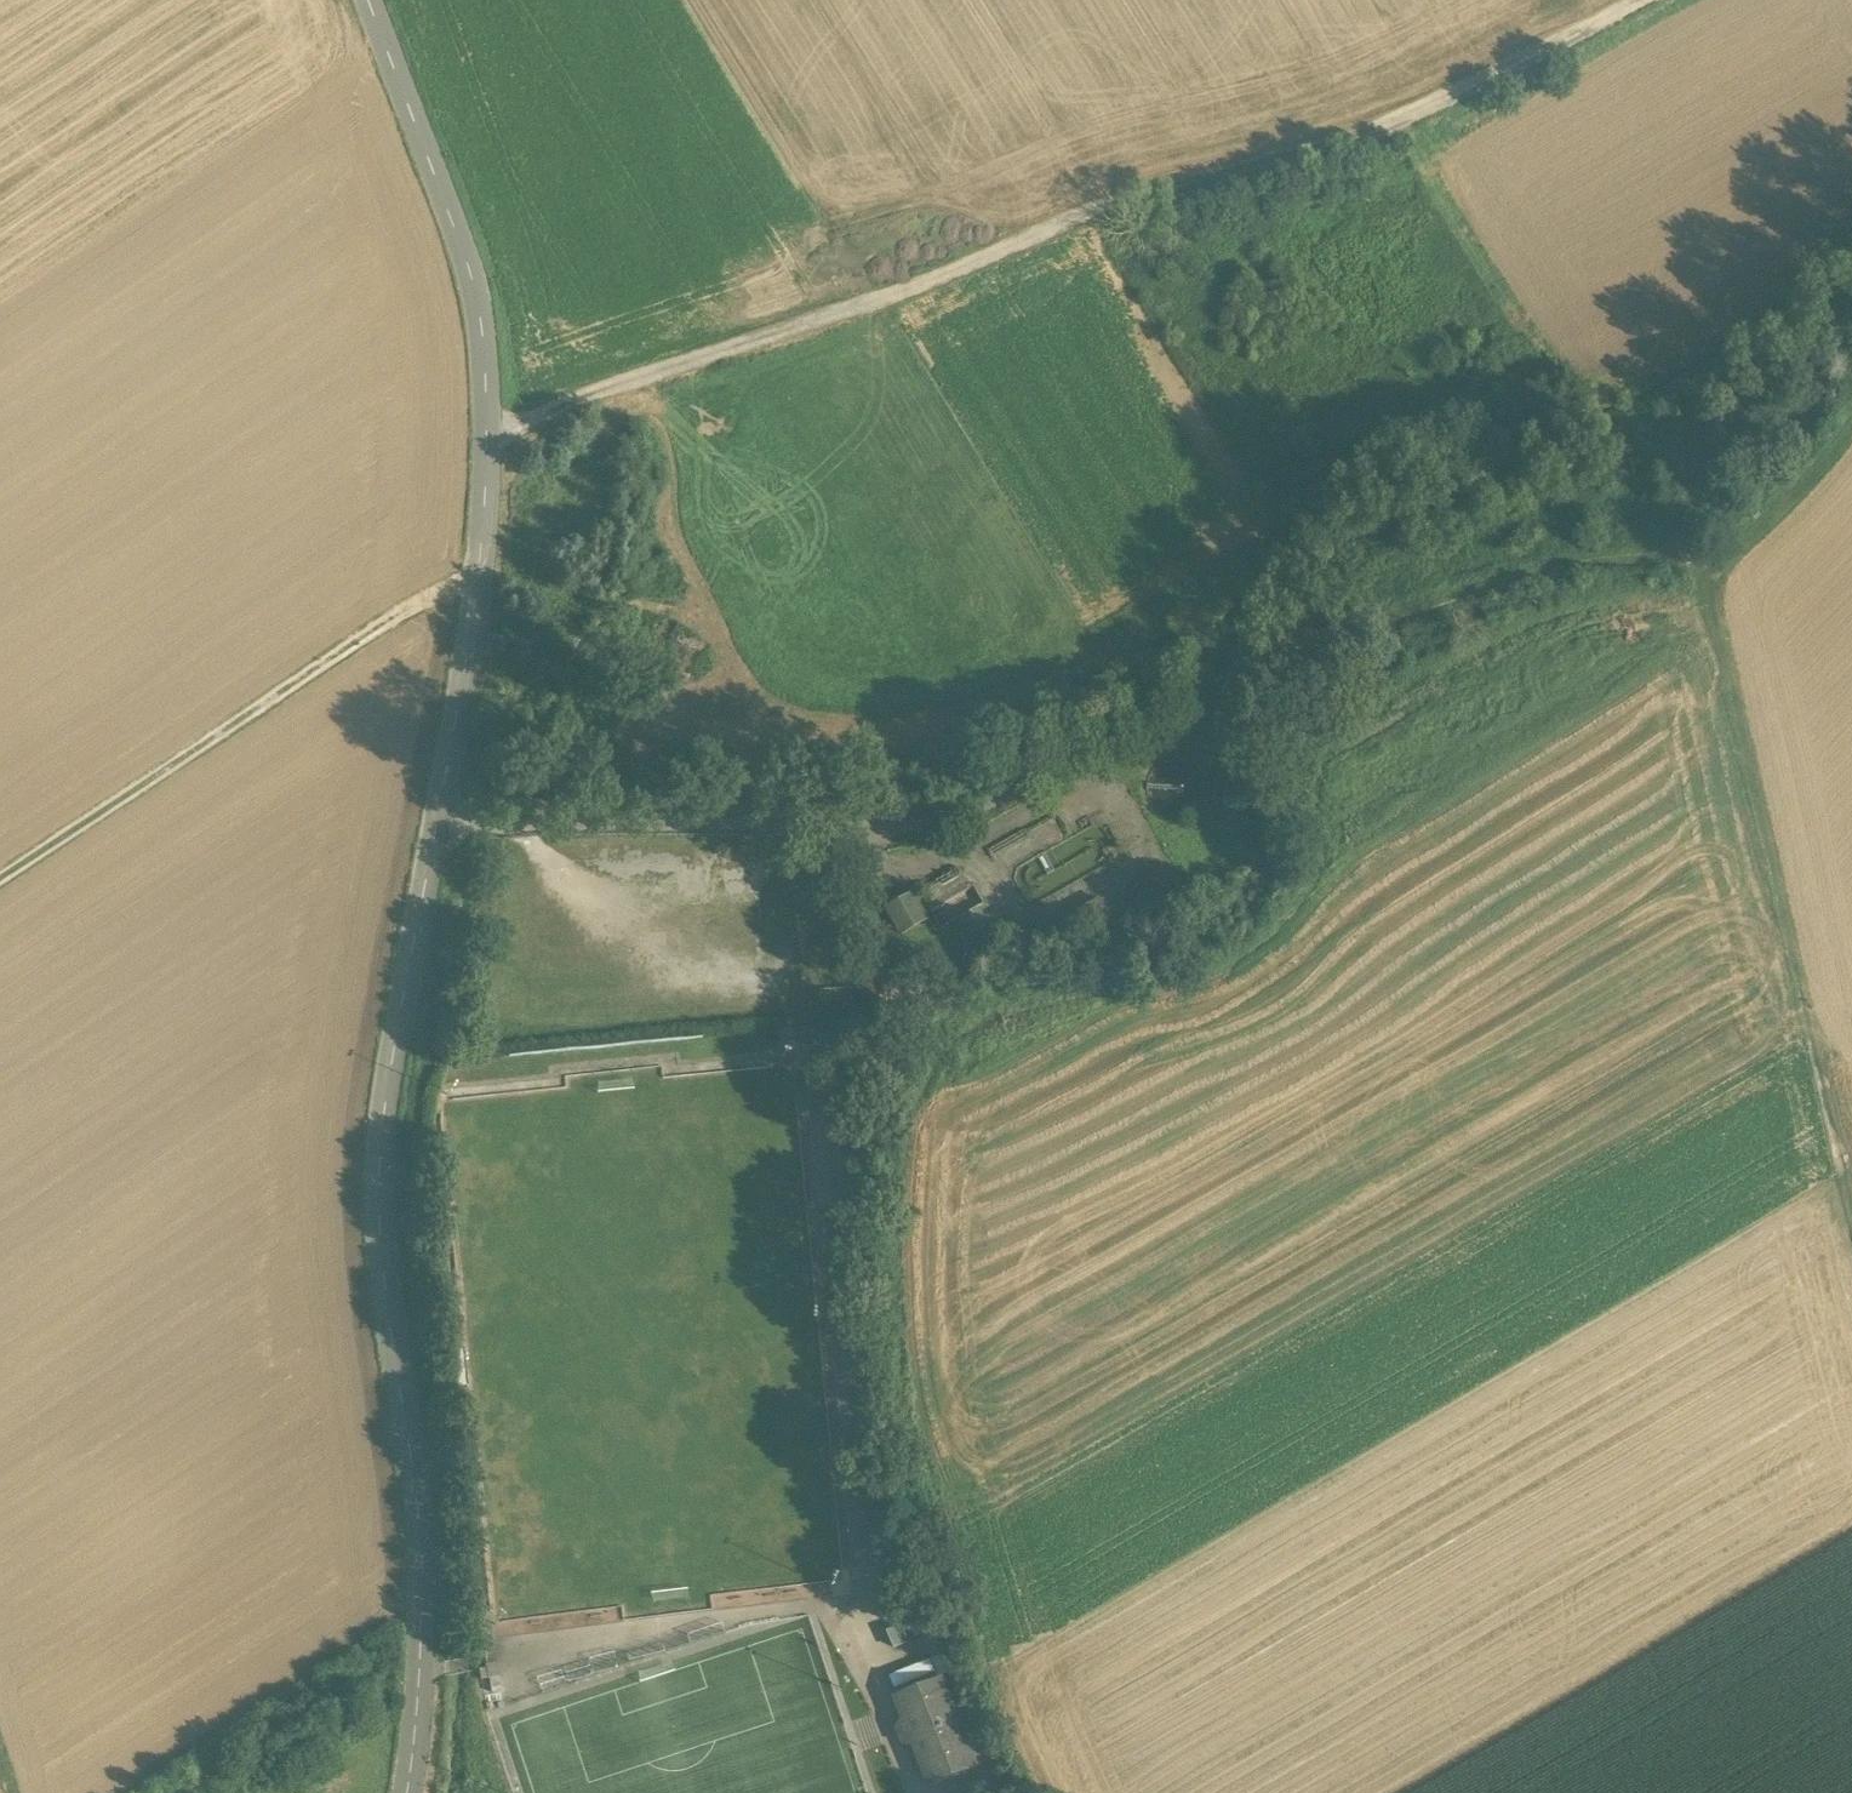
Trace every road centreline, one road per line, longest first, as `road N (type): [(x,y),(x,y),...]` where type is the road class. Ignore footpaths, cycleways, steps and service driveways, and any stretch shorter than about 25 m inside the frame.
road 1 (tertiary): [(370,0),(474,283),(485,360),(481,567),(469,655),(381,1143),(383,1254),(426,1554),(409,1792)]
road 2 (track): [(1641,0),(1455,103),(1104,209),(487,438)]
road 3 (track): [(1225,673),(1291,640),(1527,571),(1639,562),(1699,569),(1851,1184)]
road 4 (track): [(0,880),(392,619),(448,592),(477,594)]
road 5 (track): [(665,582),(682,366)]
road 6 (track): [(1699,569),(1782,529),(1851,462)]

